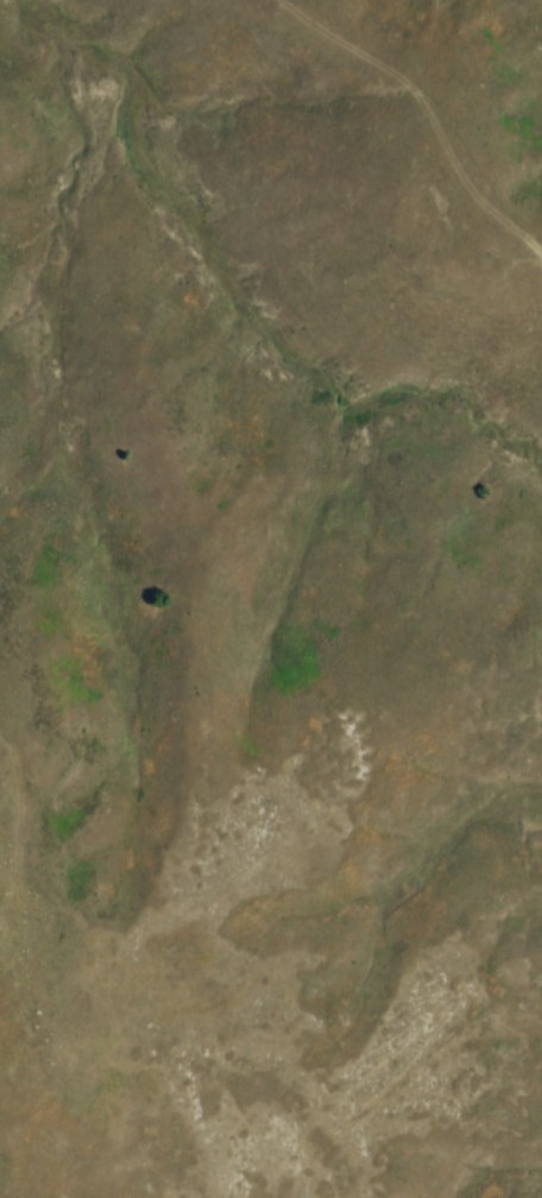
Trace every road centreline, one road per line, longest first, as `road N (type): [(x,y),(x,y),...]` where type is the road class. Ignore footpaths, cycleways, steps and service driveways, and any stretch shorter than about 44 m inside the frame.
road 1 (track): [(283,0),(449,119),(508,221),(541,253)]
road 2 (track): [(541,963),(358,1117),(280,1197)]

